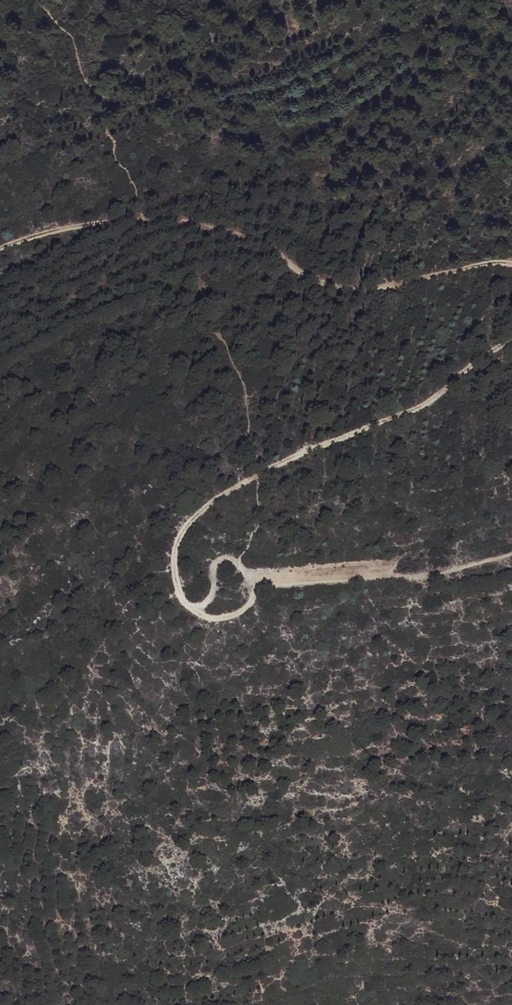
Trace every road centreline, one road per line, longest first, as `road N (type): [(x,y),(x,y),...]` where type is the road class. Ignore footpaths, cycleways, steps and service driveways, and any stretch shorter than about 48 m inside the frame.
road 1 (track): [(511,343),(412,415),(299,455),(214,502),(181,534),(173,558),(178,593),(196,614),(213,618),(250,602),(251,581),(412,577)]
road 2 (track): [(0,248),(94,223),(169,220),(262,242),(316,282),(342,289),(511,264)]

